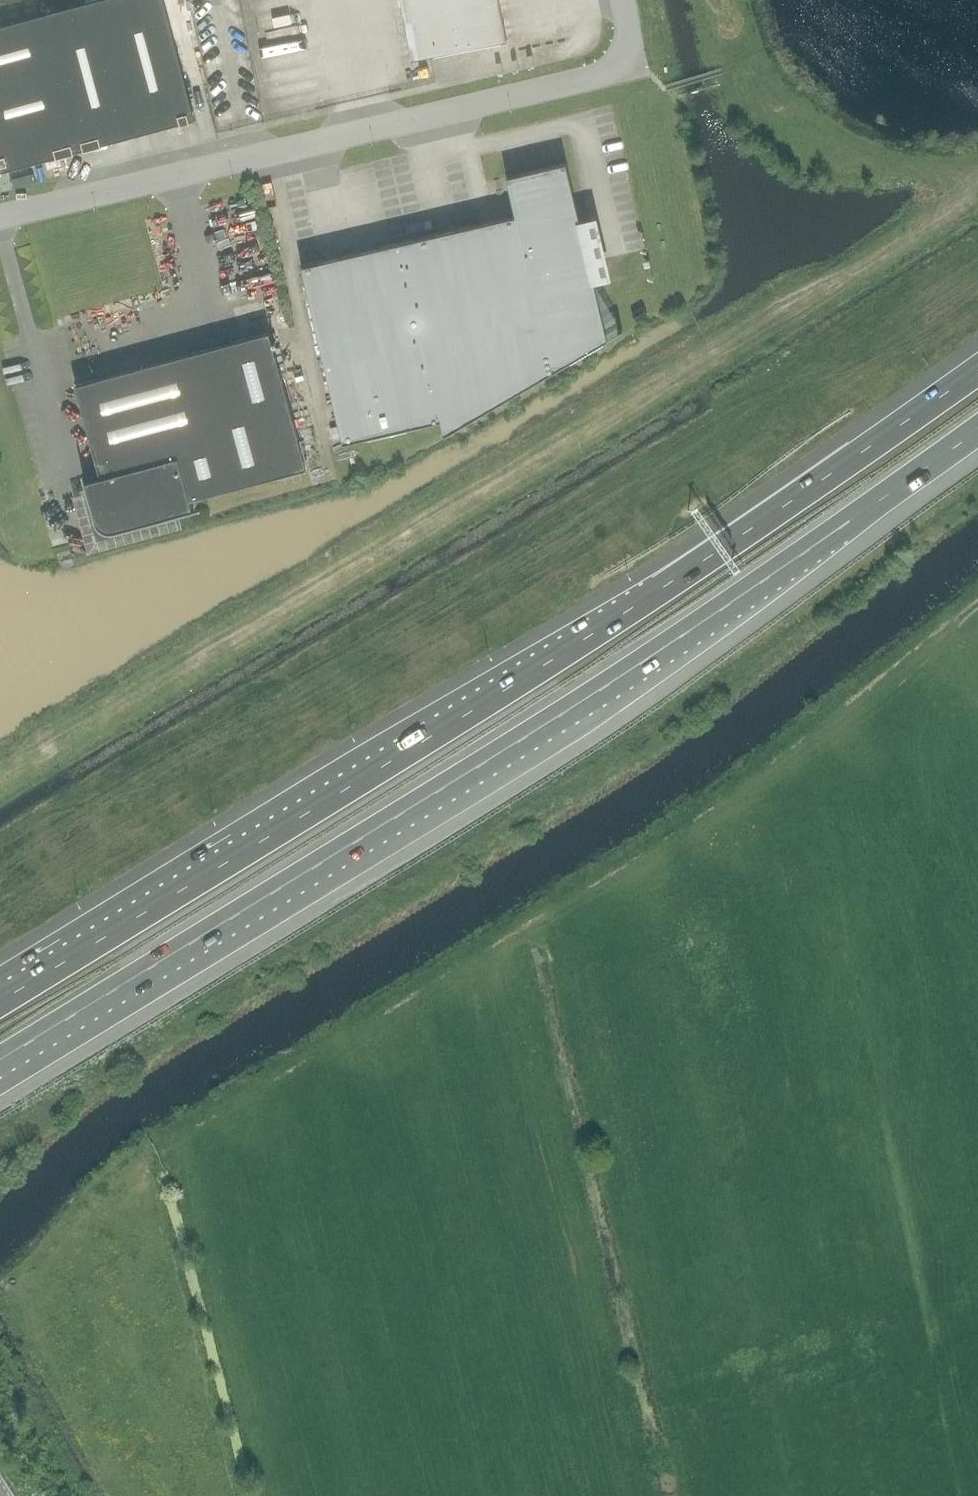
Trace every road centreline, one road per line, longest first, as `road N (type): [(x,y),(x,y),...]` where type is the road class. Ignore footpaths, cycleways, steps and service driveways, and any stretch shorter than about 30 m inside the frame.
road 1 (motorway): [(977,371),(672,583),(0,1000)]
road 2 (motorway): [(0,1060),(494,760),(977,432)]
road 3 (unclassified): [(621,0),(630,48),(621,65),(0,218)]

